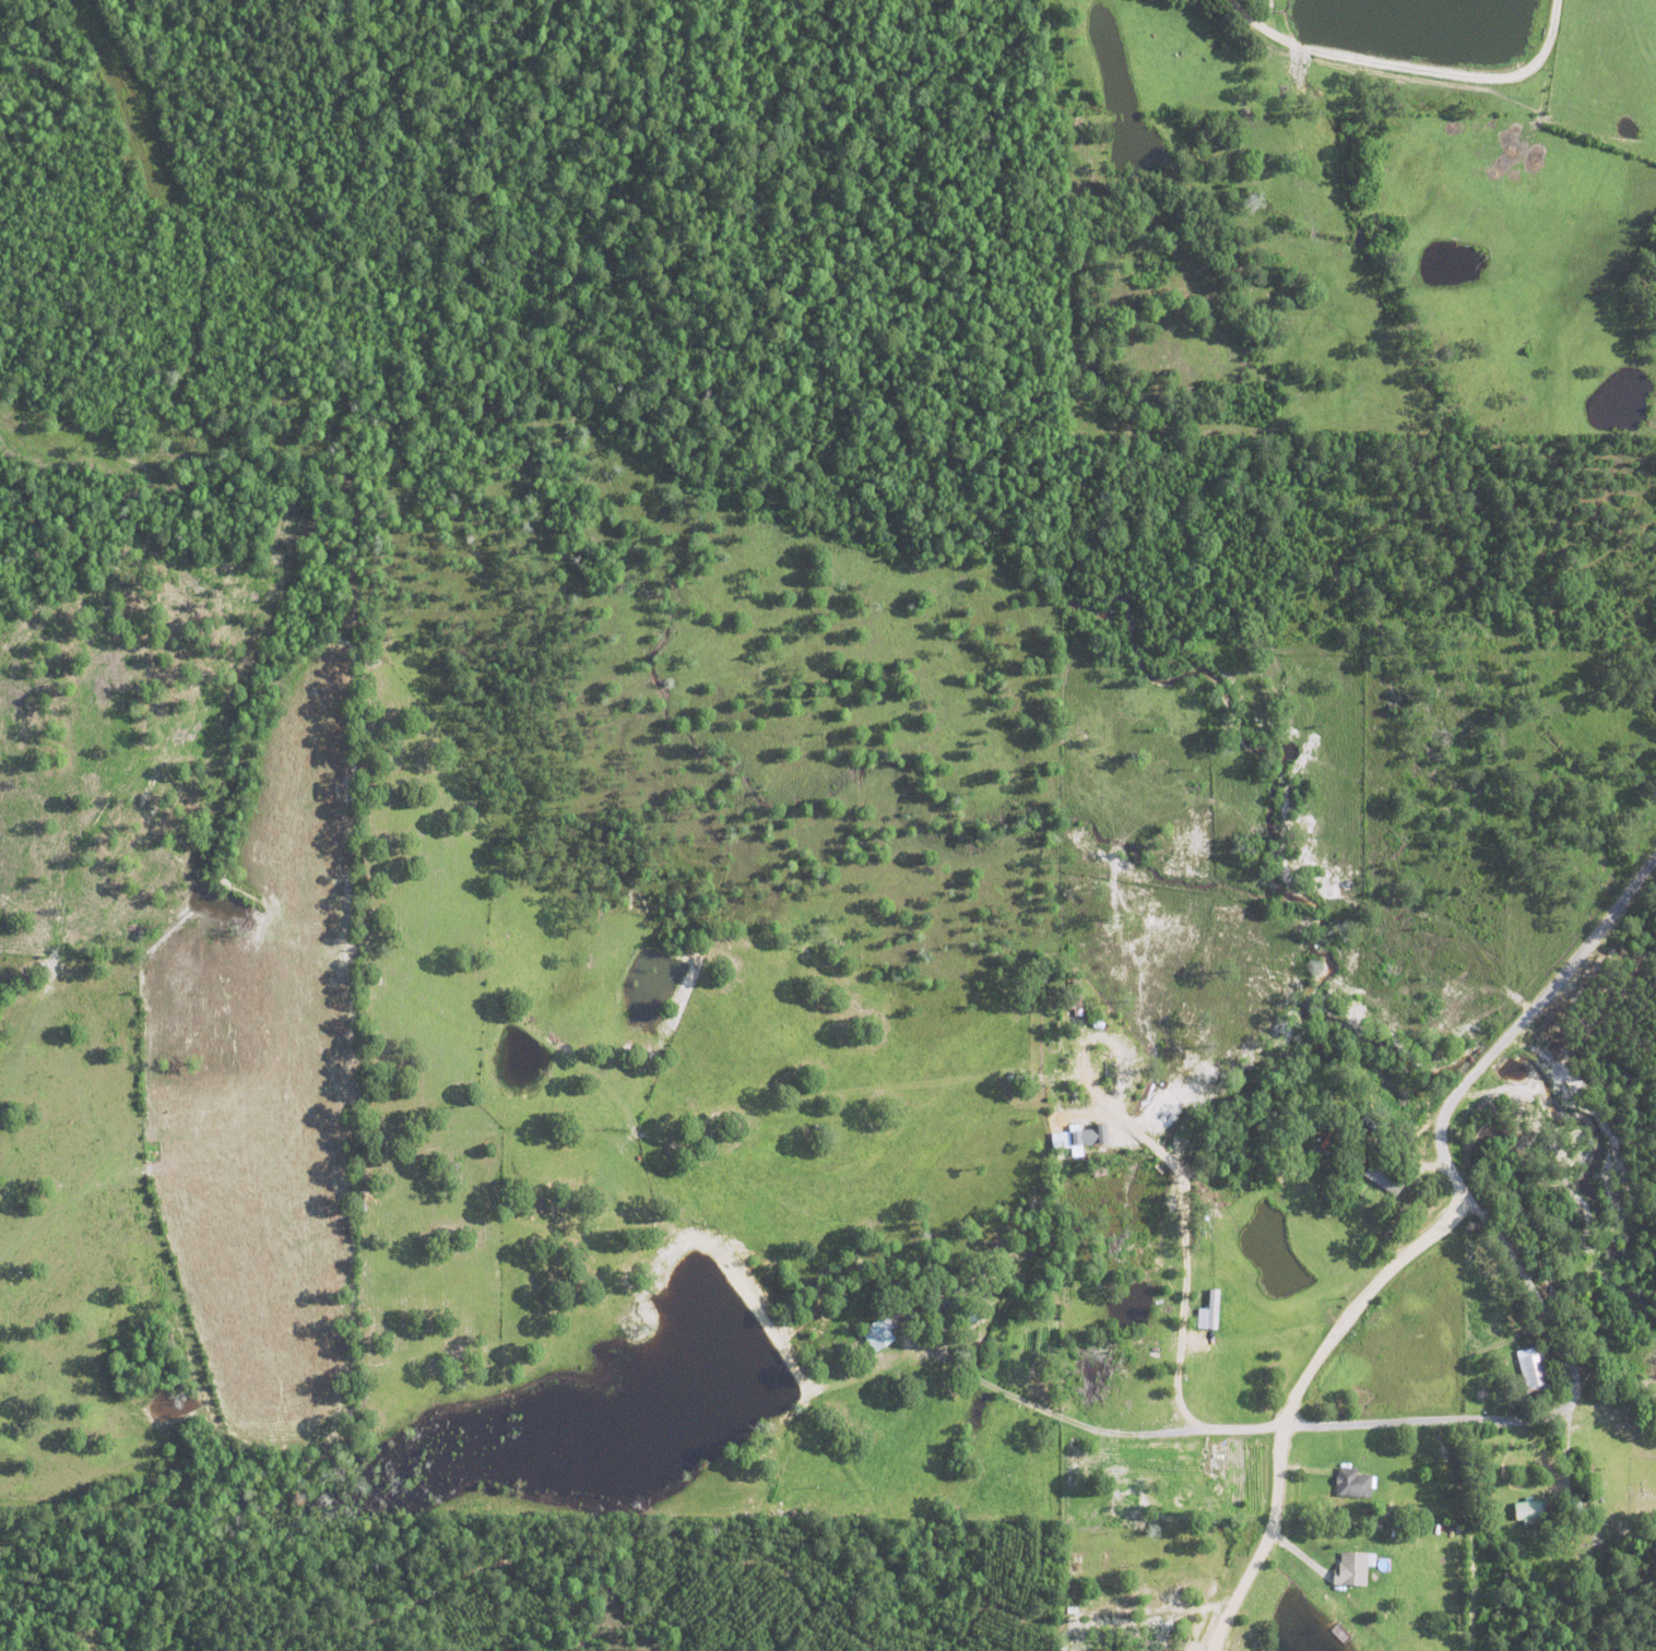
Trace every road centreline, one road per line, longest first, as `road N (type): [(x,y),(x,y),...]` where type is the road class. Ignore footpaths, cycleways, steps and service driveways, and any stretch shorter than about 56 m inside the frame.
road 1 (residential): [(942,1359),(1111,1429),(1559,1413),(1578,1383),(1568,1344),(1515,1249),(1454,1173),(1442,1132),(1466,1089),(1655,861)]
road 2 (residential): [(1465,1186),(1452,1212),(1399,1257),(1297,1389),(1282,1425),(1269,1532),(1214,1650)]

